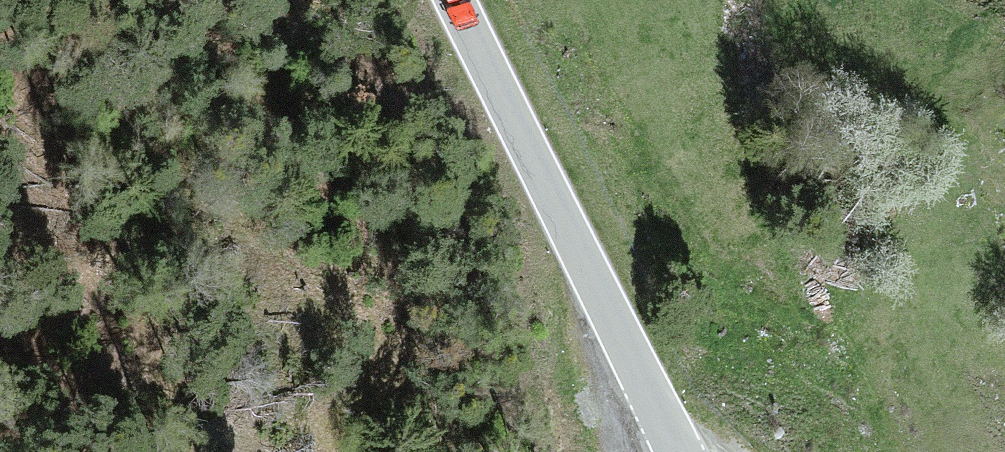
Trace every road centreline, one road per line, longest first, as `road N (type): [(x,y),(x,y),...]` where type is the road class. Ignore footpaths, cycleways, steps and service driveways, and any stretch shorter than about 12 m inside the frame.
road 1 (tertiary): [(458,0),(683,451)]
road 2 (motorway): [(455,451),(240,0)]
road 3 (motorway): [(1004,308),(685,0)]
road 4 (motorway): [(0,240),(103,451)]

